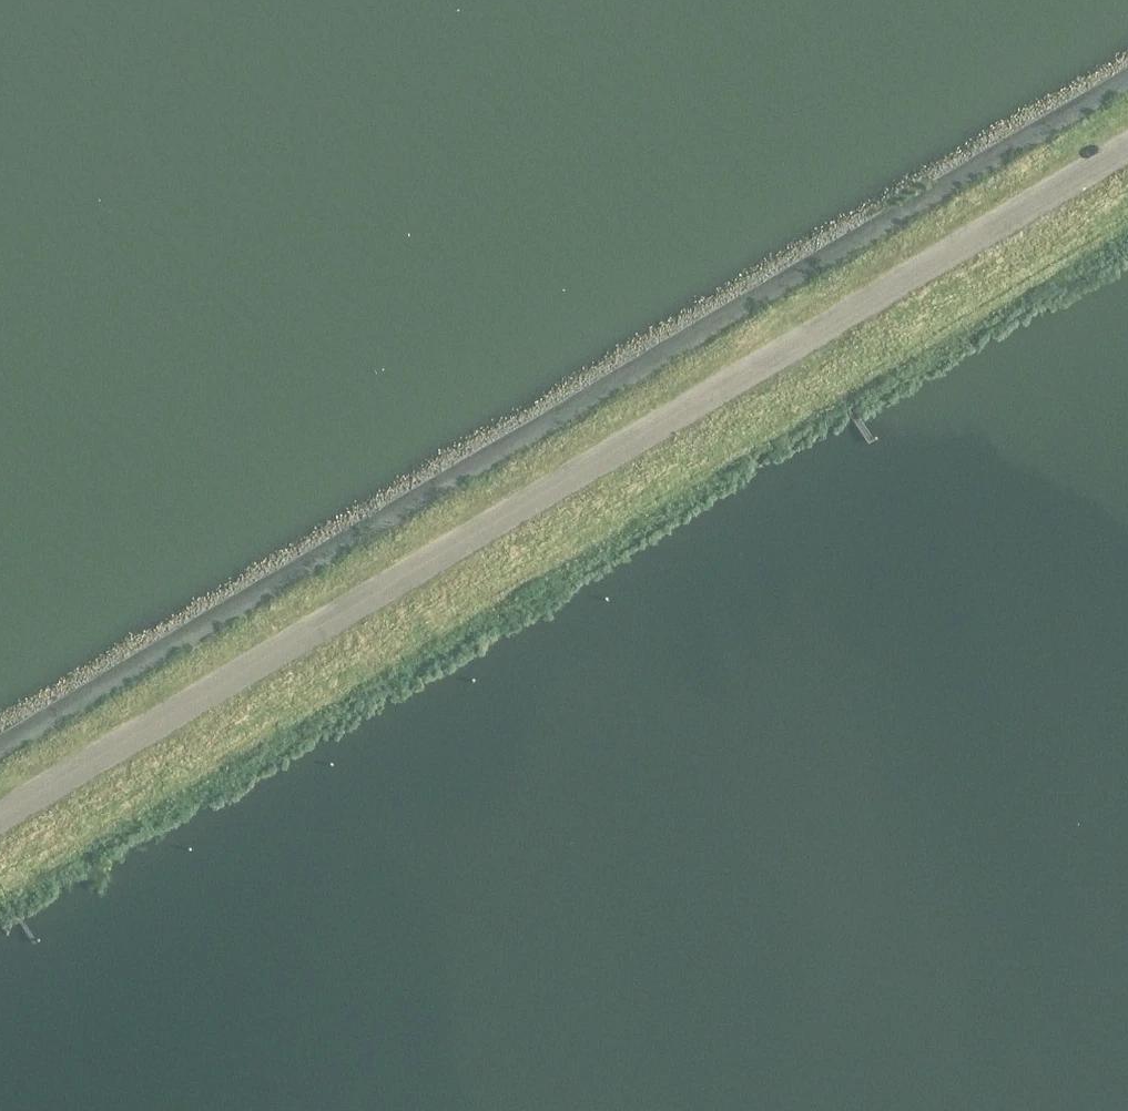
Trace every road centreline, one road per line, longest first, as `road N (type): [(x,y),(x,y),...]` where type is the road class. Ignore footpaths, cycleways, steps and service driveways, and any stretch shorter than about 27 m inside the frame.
road 1 (unclassified): [(0,822),(1127,147)]

